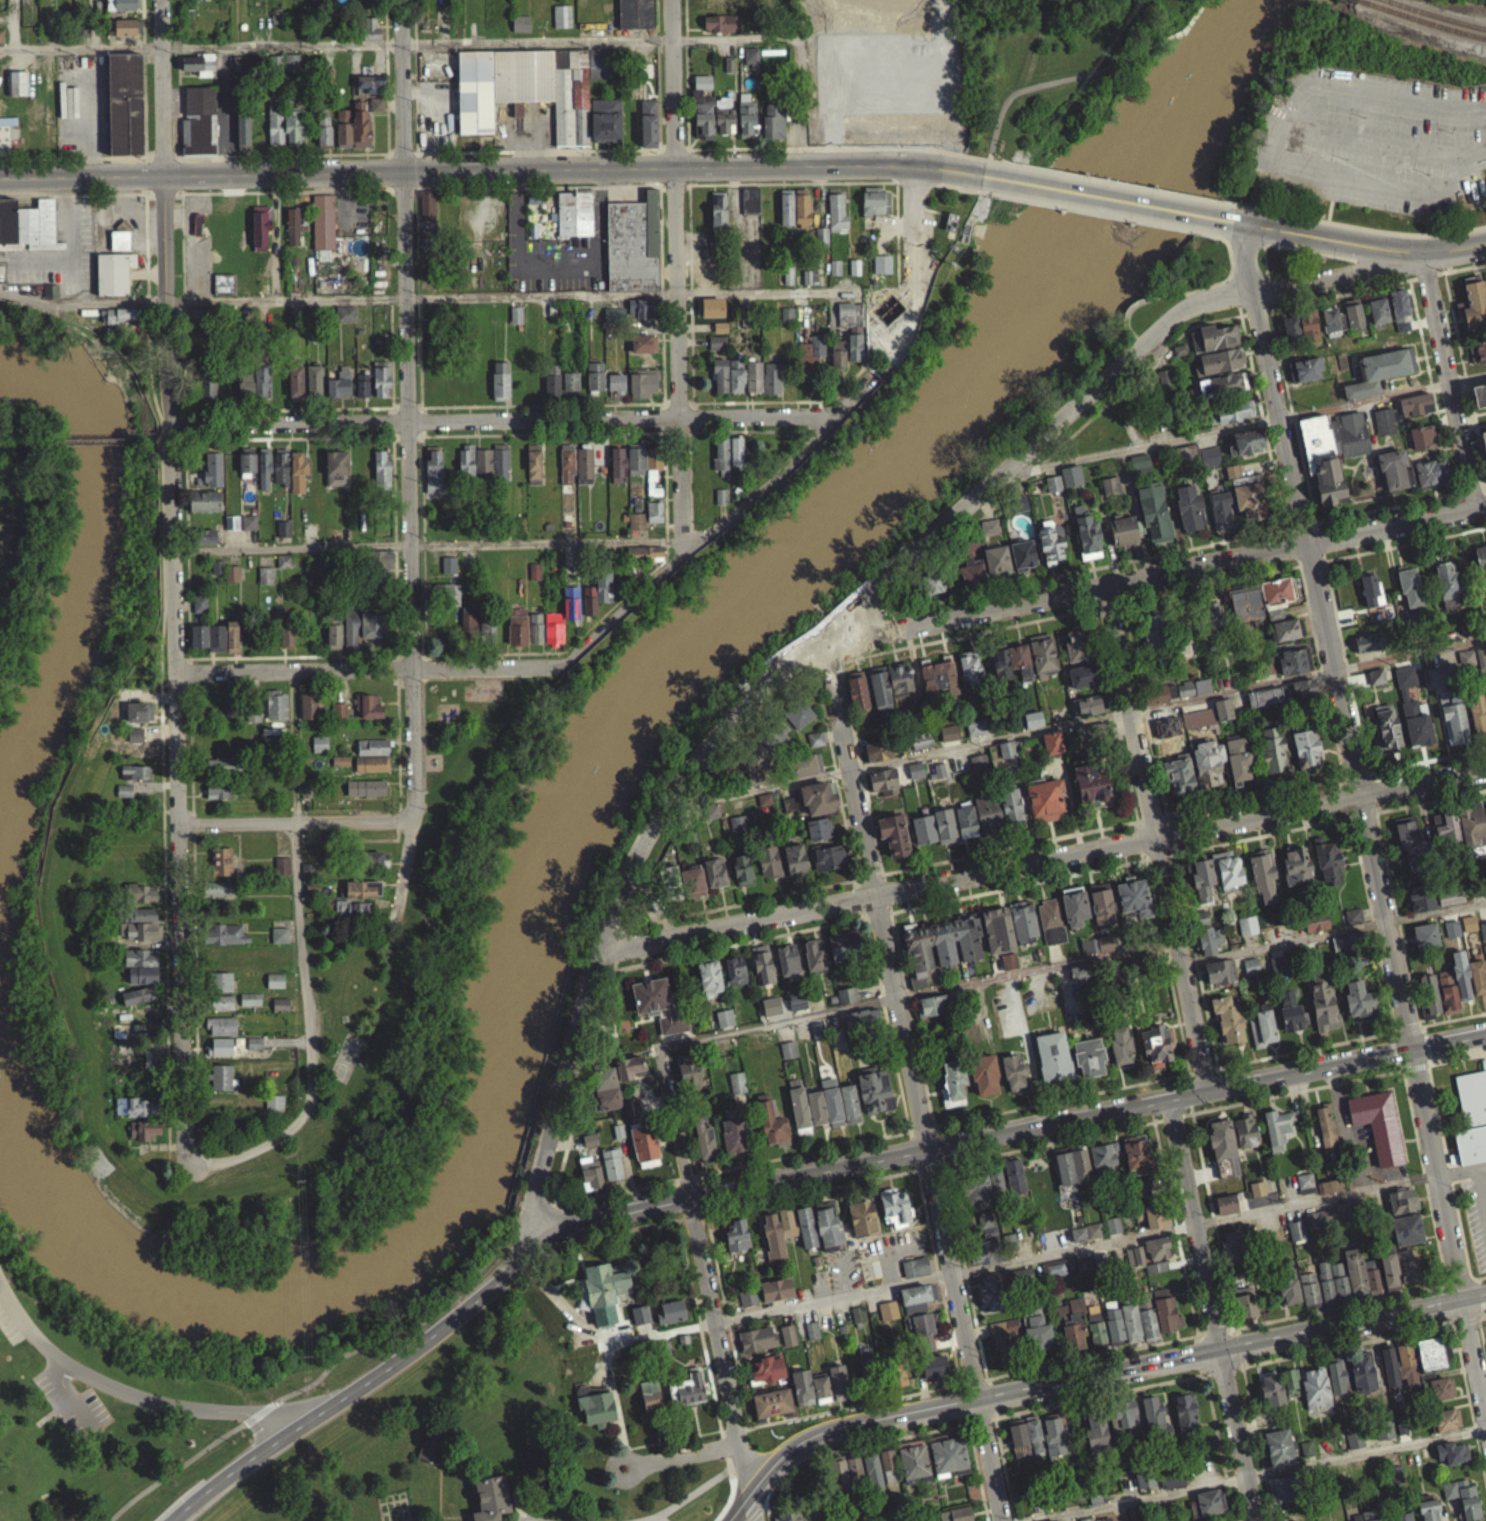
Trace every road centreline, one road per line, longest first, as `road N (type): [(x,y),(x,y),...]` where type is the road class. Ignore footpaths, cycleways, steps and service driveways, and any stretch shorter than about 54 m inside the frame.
road 1 (residential): [(1253,293),(1485,1440)]
road 2 (residential): [(191,1164),(184,1139),(158,0)]
road 3 (secondary): [(981,181),(915,171),(797,171),(0,184)]
road 4 (residential): [(599,949),(1485,769)]
road 5 (residential): [(823,637),(997,1520)]
road 6 (primary): [(1485,1041),(689,1198)]
road 7 (primary): [(730,1520),(782,1459),(829,1435),(1485,1303)]
road 8 (residential): [(1485,507),(823,637)]
road 9 (residential): [(399,0),(400,421),(412,667)]
road 10 (residential): [(168,426),(832,417)]
road 11 (primary): [(689,1198),(564,1233),(171,1520)]
road 12 (residential): [(685,549),(669,0)]
road 13 (residential): [(1106,584),(1208,1090)]
road 14 (residential): [(714,739),(643,837),(623,880),(531,1213)]
road 15 (residential): [(659,1047),(751,1495)]
road 16 (residential): [(1253,293),(1182,308),(925,544)]
road 17 (residential): [(1474,509),(1423,252)]
road 18 (residential): [(1170,1097),(1216,1354)]
road 19 (secondary): [(1485,242),(1423,252),(1231,227)]
road 20 (secondary): [(1231,227),(981,181)]
road 21 (residential): [(412,667),(415,804),(398,912)]
road 22 (residential): [(410,818),(176,823)]
road 23 (residential): [(412,667),(179,669)]
road 24 (residential): [(685,549),(747,503),(832,417)]
road 25 (residential): [(1423,252),(1253,293)]
road 26 (residential): [(561,666),(685,549)]
road 27 (residential): [(1250,1520),(1216,1354)]
road 28 (residential): [(412,667),(561,666)]

